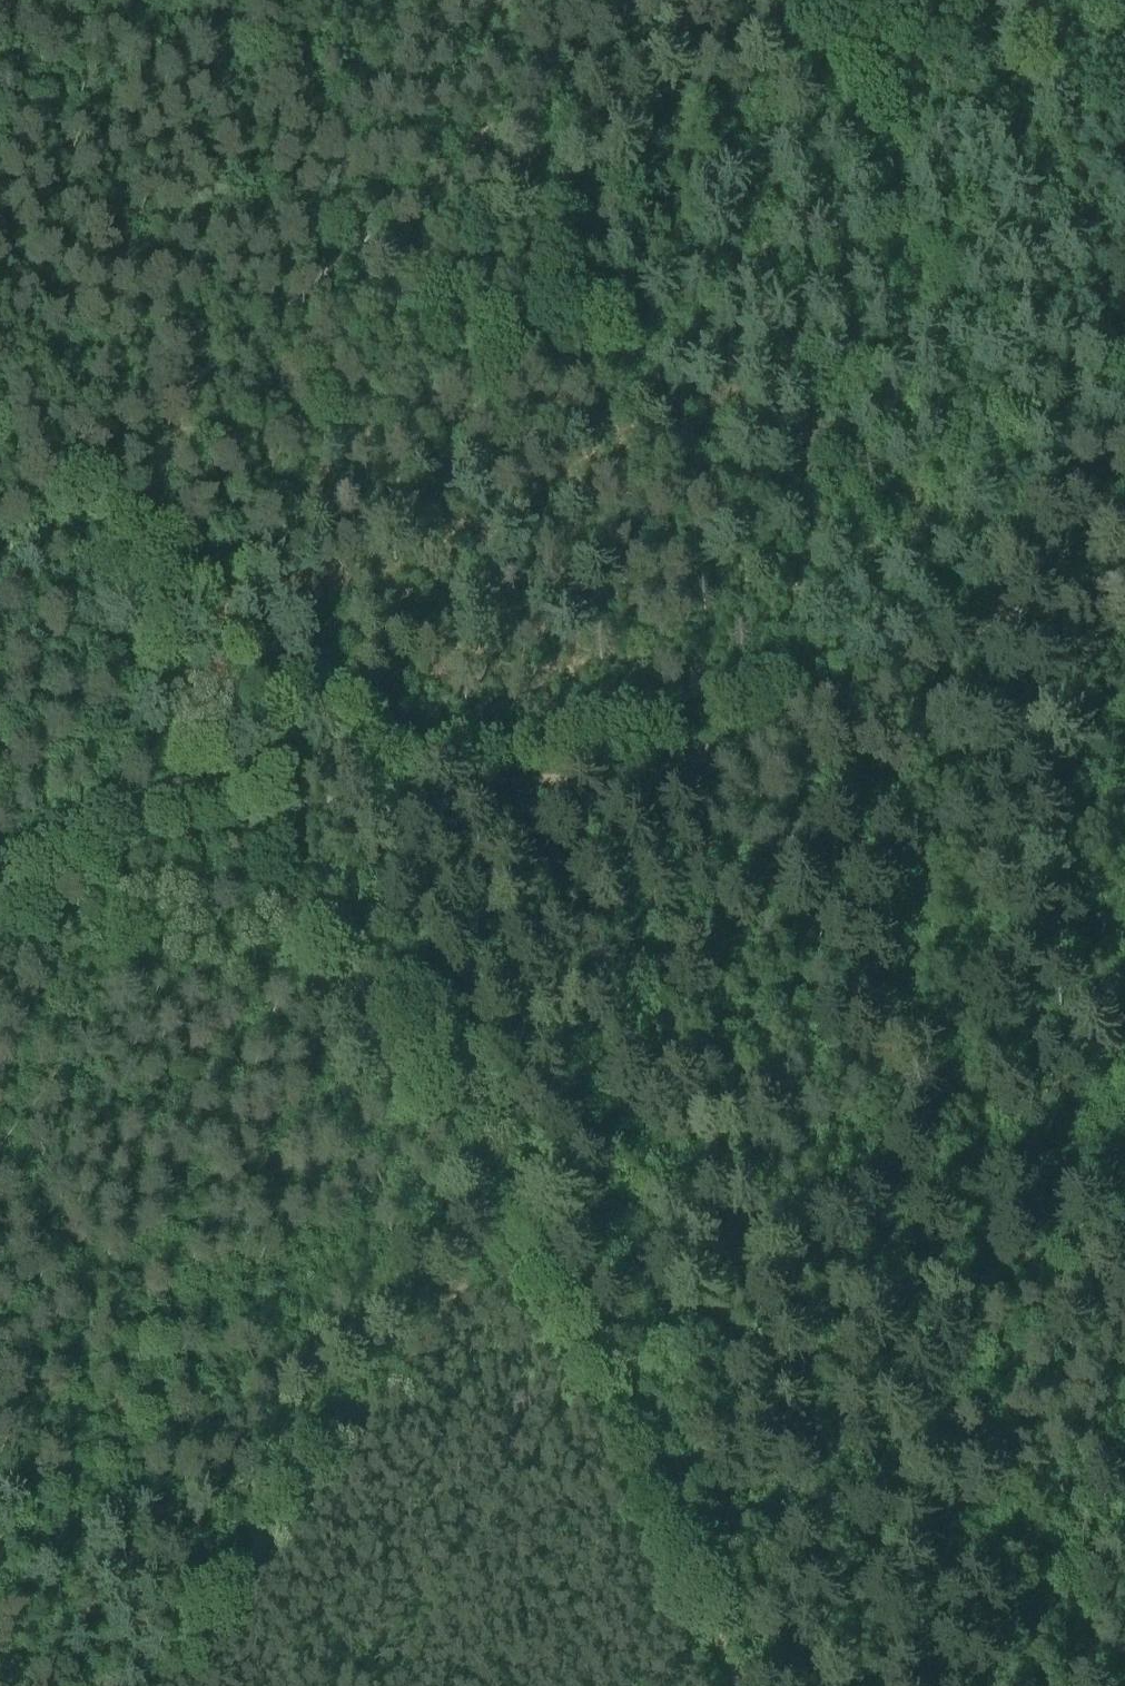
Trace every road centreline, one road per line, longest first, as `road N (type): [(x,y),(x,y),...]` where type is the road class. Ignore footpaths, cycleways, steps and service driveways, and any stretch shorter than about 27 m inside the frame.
road 1 (track): [(0,538),(78,475),(327,936),(504,1184),(649,1444),(720,1601),(742,1685)]
road 2 (track): [(0,901),(441,785),(699,752),(1124,575)]

